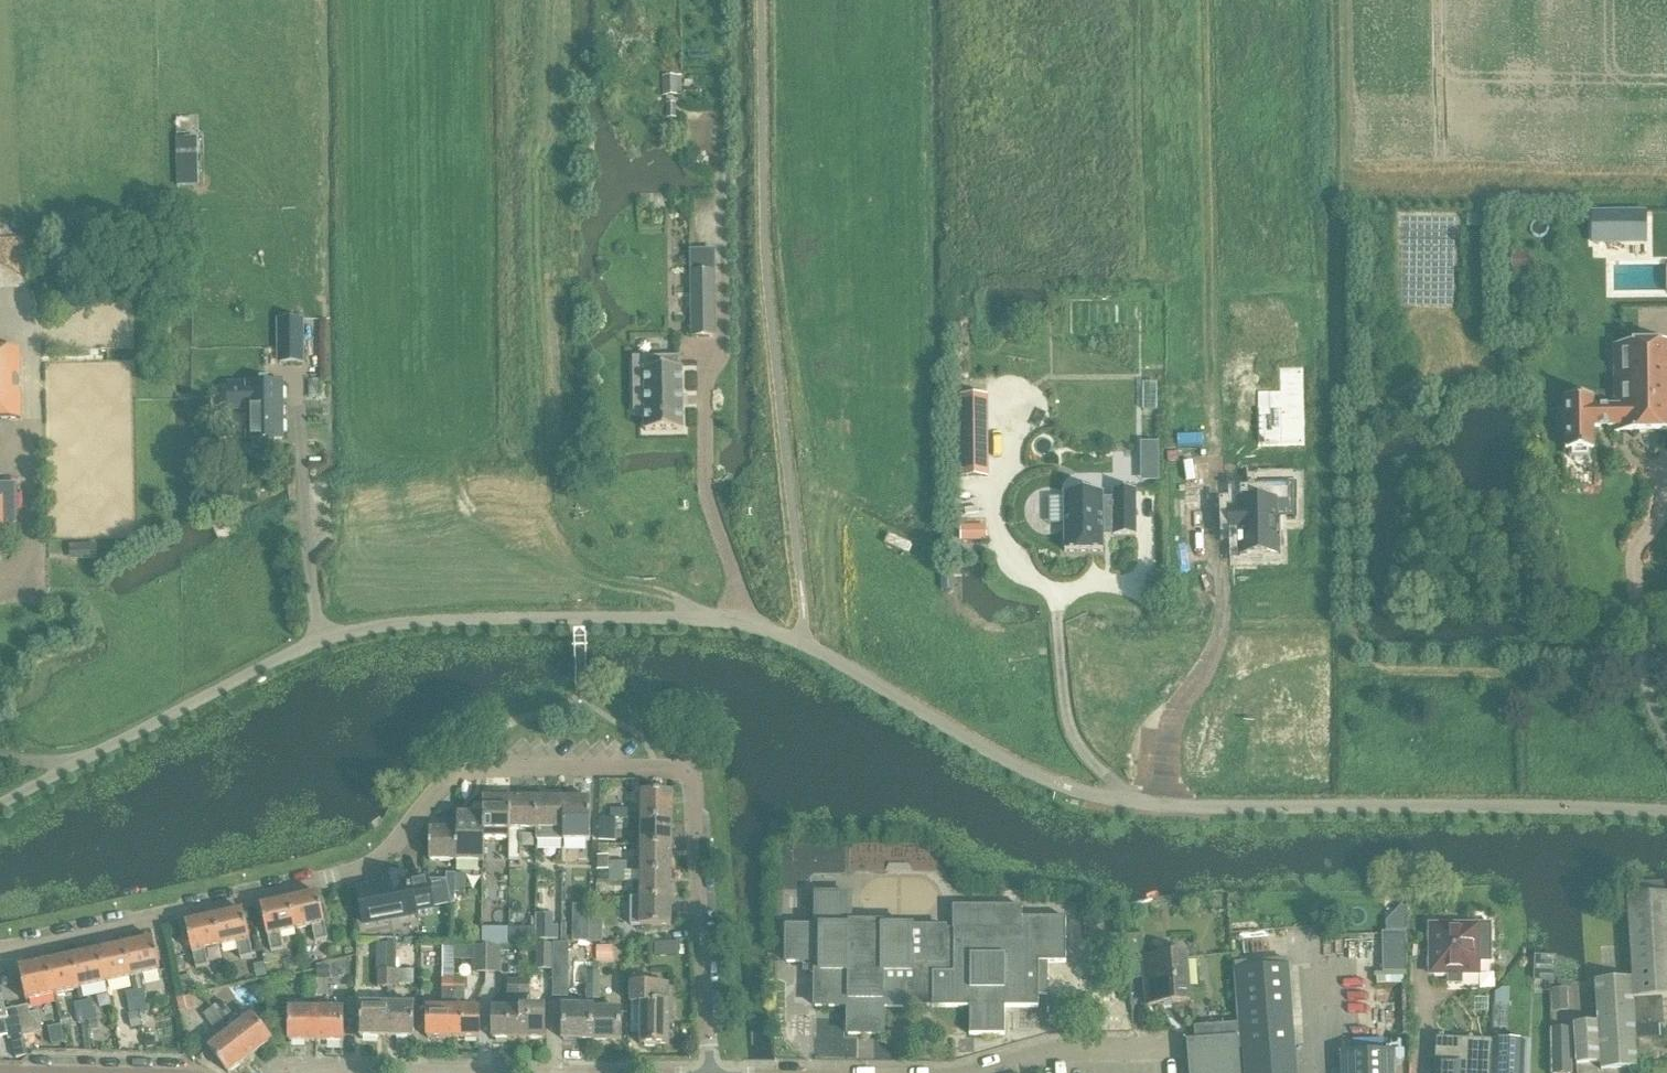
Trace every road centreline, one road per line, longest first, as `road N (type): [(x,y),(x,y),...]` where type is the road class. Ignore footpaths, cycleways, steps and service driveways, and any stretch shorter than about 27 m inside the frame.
road 1 (unclassified): [(1666,813),(1120,801),(1038,779),(805,642),(741,621),(681,616),(363,626),(312,642),(0,800)]
road 2 (residential): [(0,949),(375,867),(444,781),(476,766),(677,770),(688,774),(717,1072)]
road 3 (track): [(1666,220),(1651,219),(1650,0)]
road 4 (residential): [(968,1072),(1048,1046),(1182,1047)]

